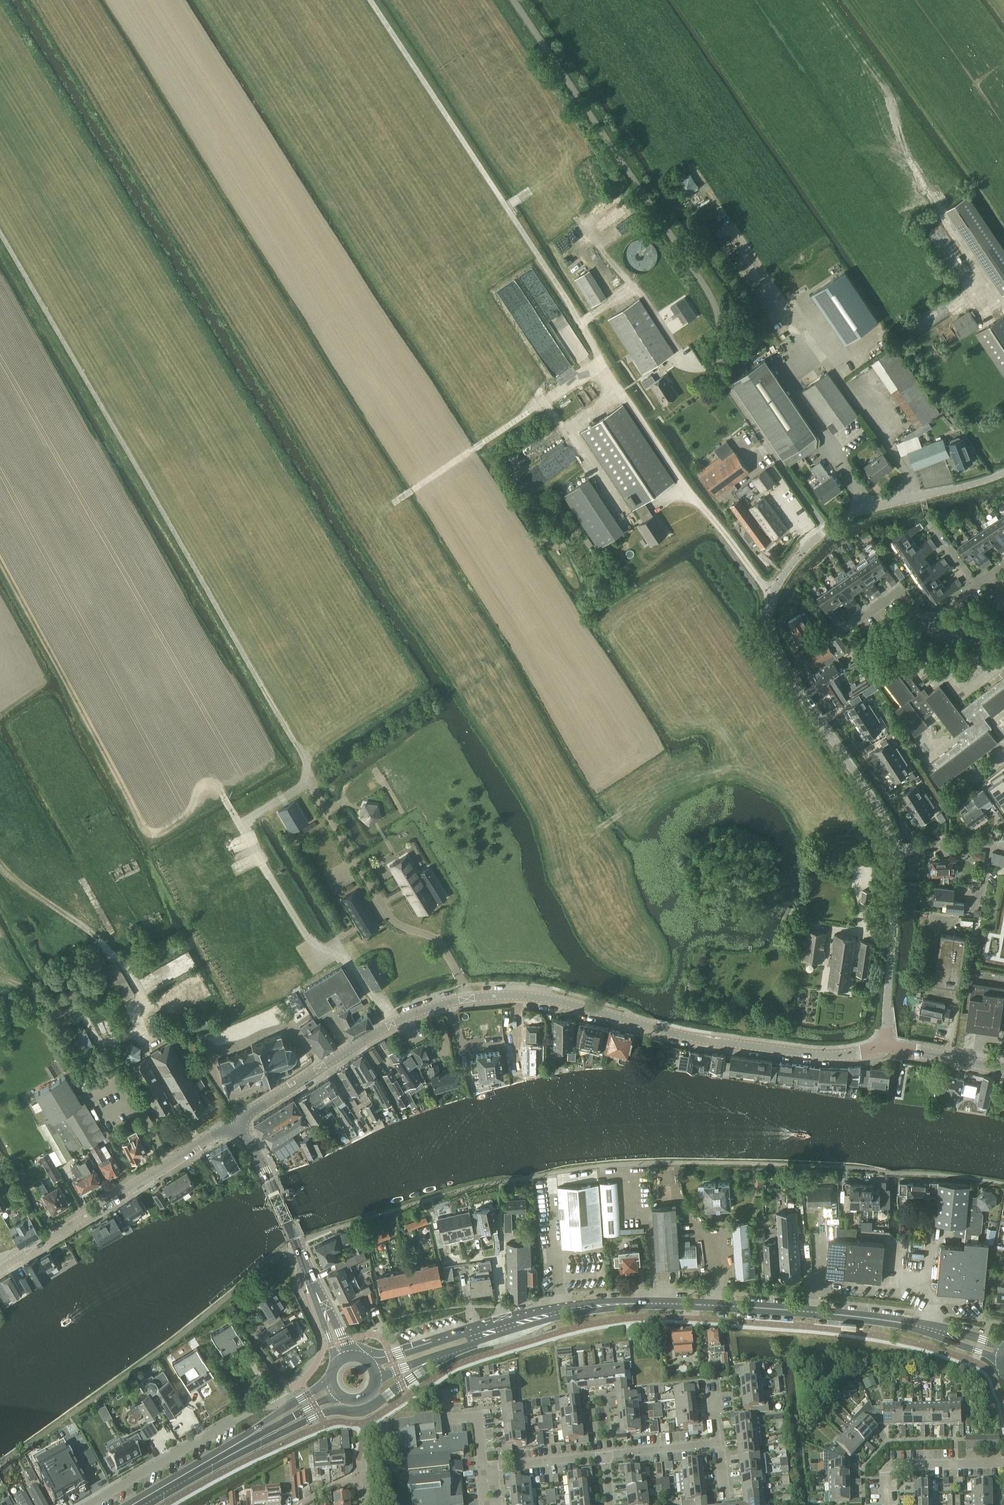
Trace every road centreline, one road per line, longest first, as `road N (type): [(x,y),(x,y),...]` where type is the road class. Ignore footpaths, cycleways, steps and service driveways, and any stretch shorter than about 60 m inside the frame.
road 1 (tertiary): [(236,1121),(389,1026),(495,995),(812,1054),(886,1049)]
road 2 (track): [(627,525),(545,403),(602,363),(372,0)]
road 3 (track): [(309,788),(305,759),(0,232)]
road 4 (unclassified): [(886,1049),(892,833),(778,658),(767,625),(771,595),(828,529)]
road 5 (secondary): [(1003,1352),(874,1319),(747,1306),(593,1305)]
road 6 (tertiary): [(0,1269),(236,1121)]
road 7 (secondary): [(231,1447),(330,1411),(371,1407),(443,1353)]
road 8 (secondary): [(593,1305),(509,1319),(371,1362)]
road 9 (residential): [(265,1402),(85,1504)]
road 10 (unclassified): [(828,529),(876,505),(1003,472)]
road 11 (unclassified): [(828,529),(730,388)]
road 12 (secondary): [(443,1353),(593,1305)]
road 13 (residential): [(886,1504),(883,1467),(1003,1463)]
road 14 (tertiary): [(298,1245),(236,1121)]

